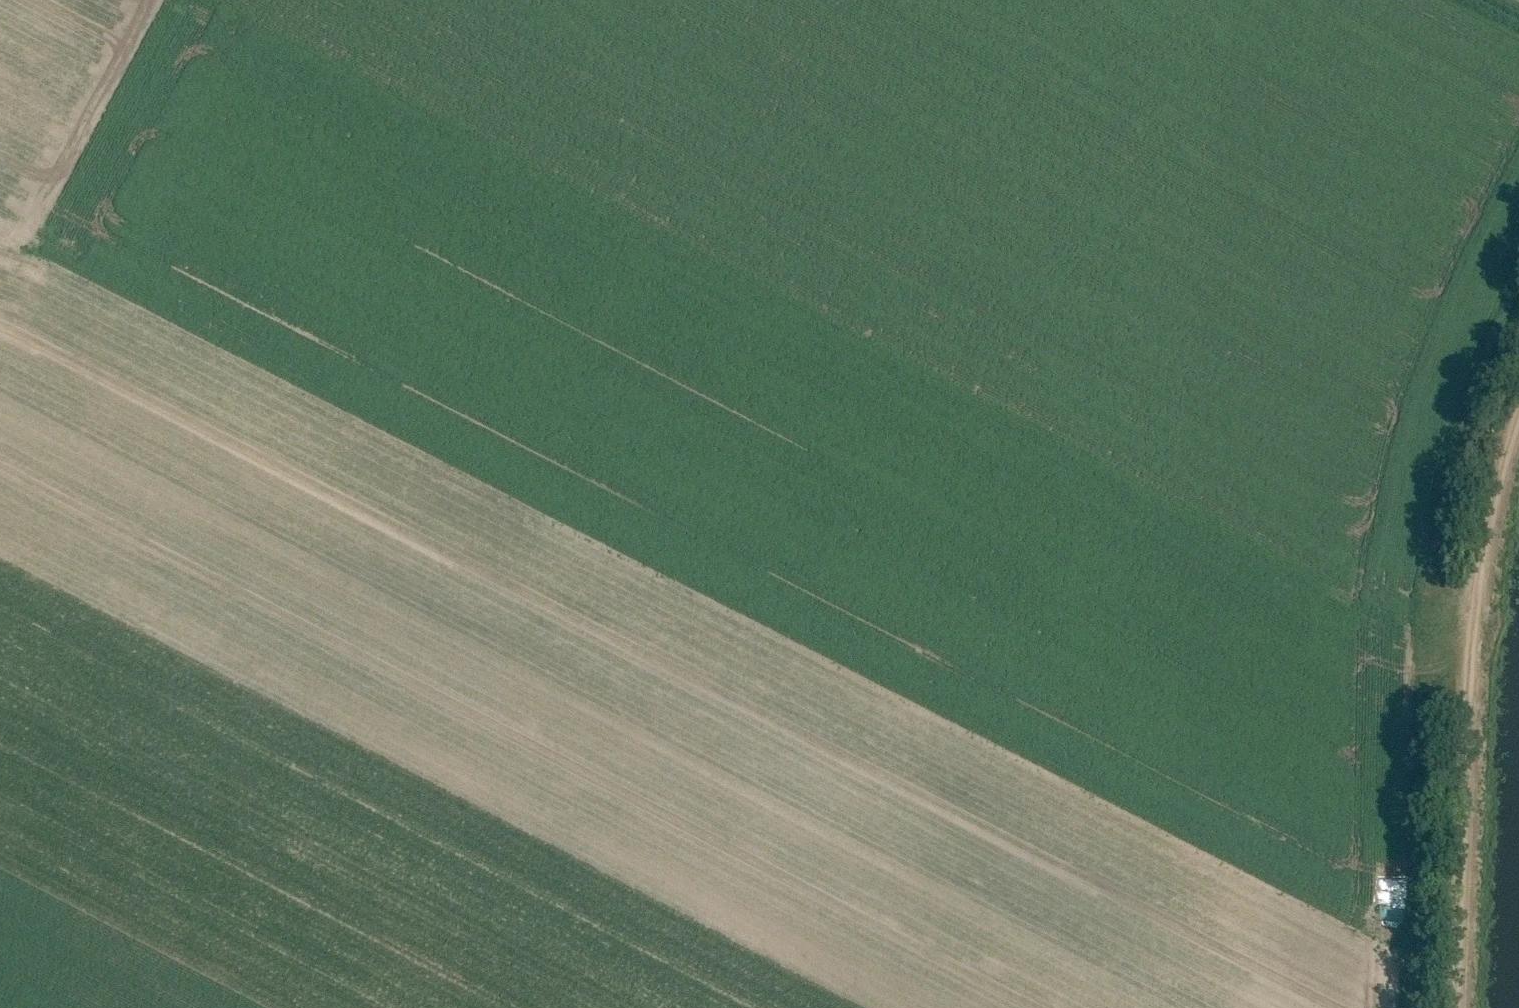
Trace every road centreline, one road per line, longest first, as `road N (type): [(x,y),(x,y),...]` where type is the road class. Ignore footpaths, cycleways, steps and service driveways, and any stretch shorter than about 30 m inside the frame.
road 1 (track): [(1459,1007),(1482,583),(1518,423)]

